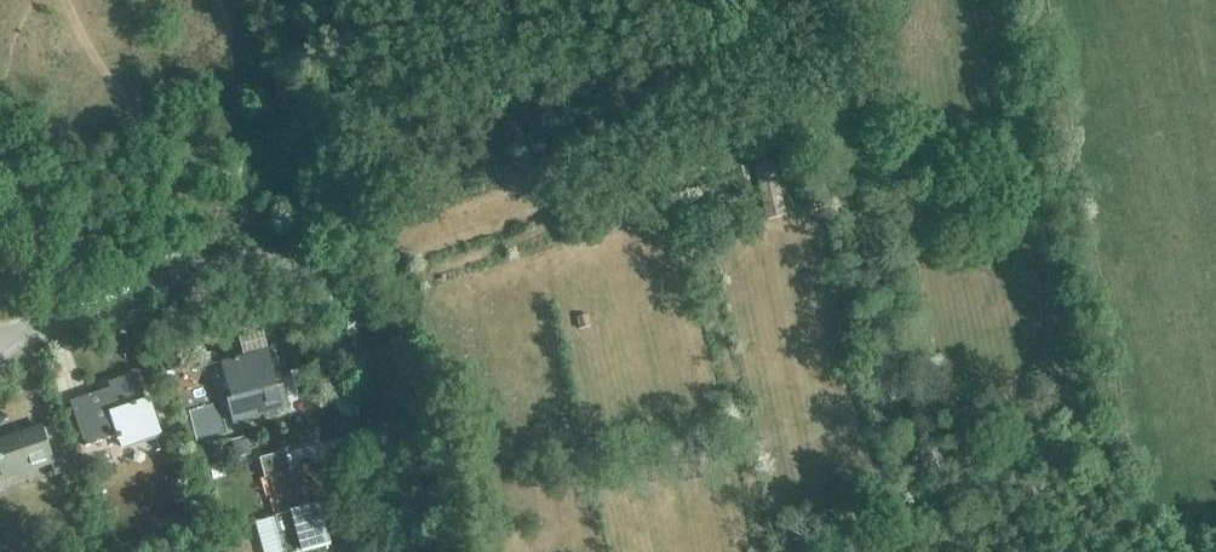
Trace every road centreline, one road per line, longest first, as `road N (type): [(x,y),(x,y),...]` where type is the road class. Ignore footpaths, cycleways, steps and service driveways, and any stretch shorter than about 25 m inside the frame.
road 1 (residential): [(408,551),(401,468),(376,369),(343,300),(303,272),(251,260),(219,264),(47,321),(0,352)]

